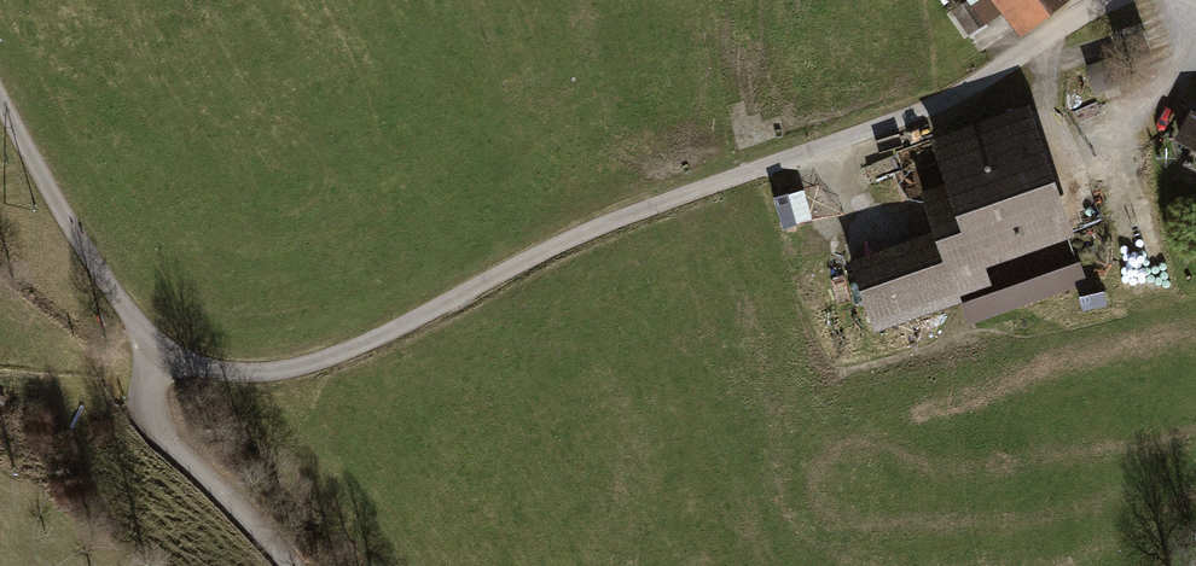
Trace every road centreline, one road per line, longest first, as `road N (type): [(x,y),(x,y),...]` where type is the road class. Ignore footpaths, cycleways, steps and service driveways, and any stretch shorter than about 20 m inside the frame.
road 1 (unclassified): [(162,346),(220,371),(326,358),(588,230),(941,103),(1108,0)]
road 2 (unclassified): [(0,102),(85,250),(162,346)]
road 3 (track): [(152,368),(59,389),(52,398),(133,565)]
road 4 (residential): [(291,565),(158,425),(148,389),(162,346)]

